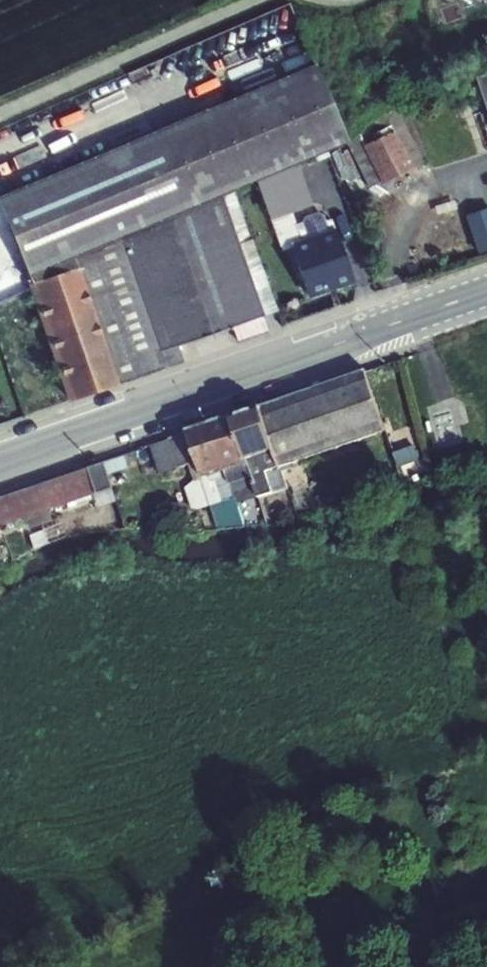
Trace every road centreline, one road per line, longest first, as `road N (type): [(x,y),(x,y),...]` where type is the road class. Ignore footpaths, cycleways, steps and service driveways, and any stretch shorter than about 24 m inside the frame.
road 1 (secondary): [(0,459),(486,293)]

